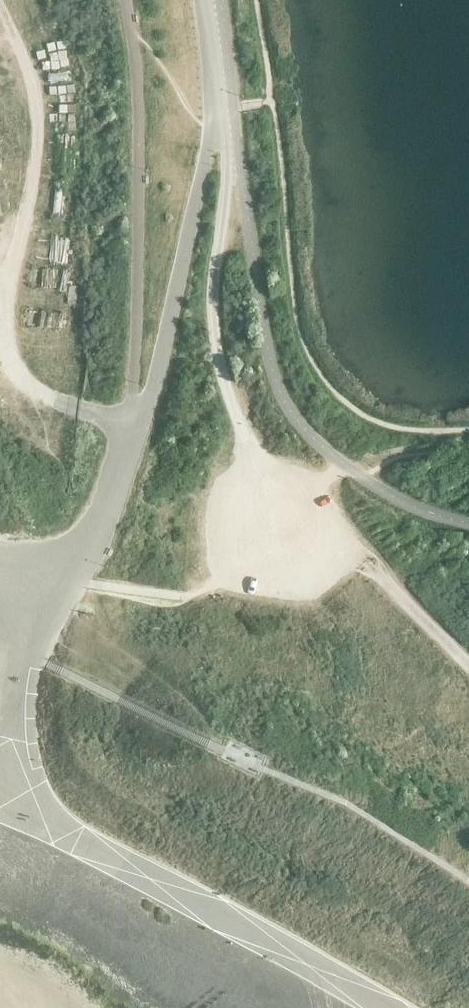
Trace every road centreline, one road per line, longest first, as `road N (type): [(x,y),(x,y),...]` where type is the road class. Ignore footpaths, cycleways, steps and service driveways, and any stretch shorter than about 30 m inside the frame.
road 1 (unclassified): [(204,0),(217,106),(171,310),(99,535),(65,578)]
road 2 (track): [(0,16),(36,96),(41,130),(6,346),(15,381),(131,424)]
road 3 (unclassified): [(1,723),(23,786),(72,835),(299,955),(382,1007)]
road 4 (unclassified): [(1,723),(27,627),(65,578)]

